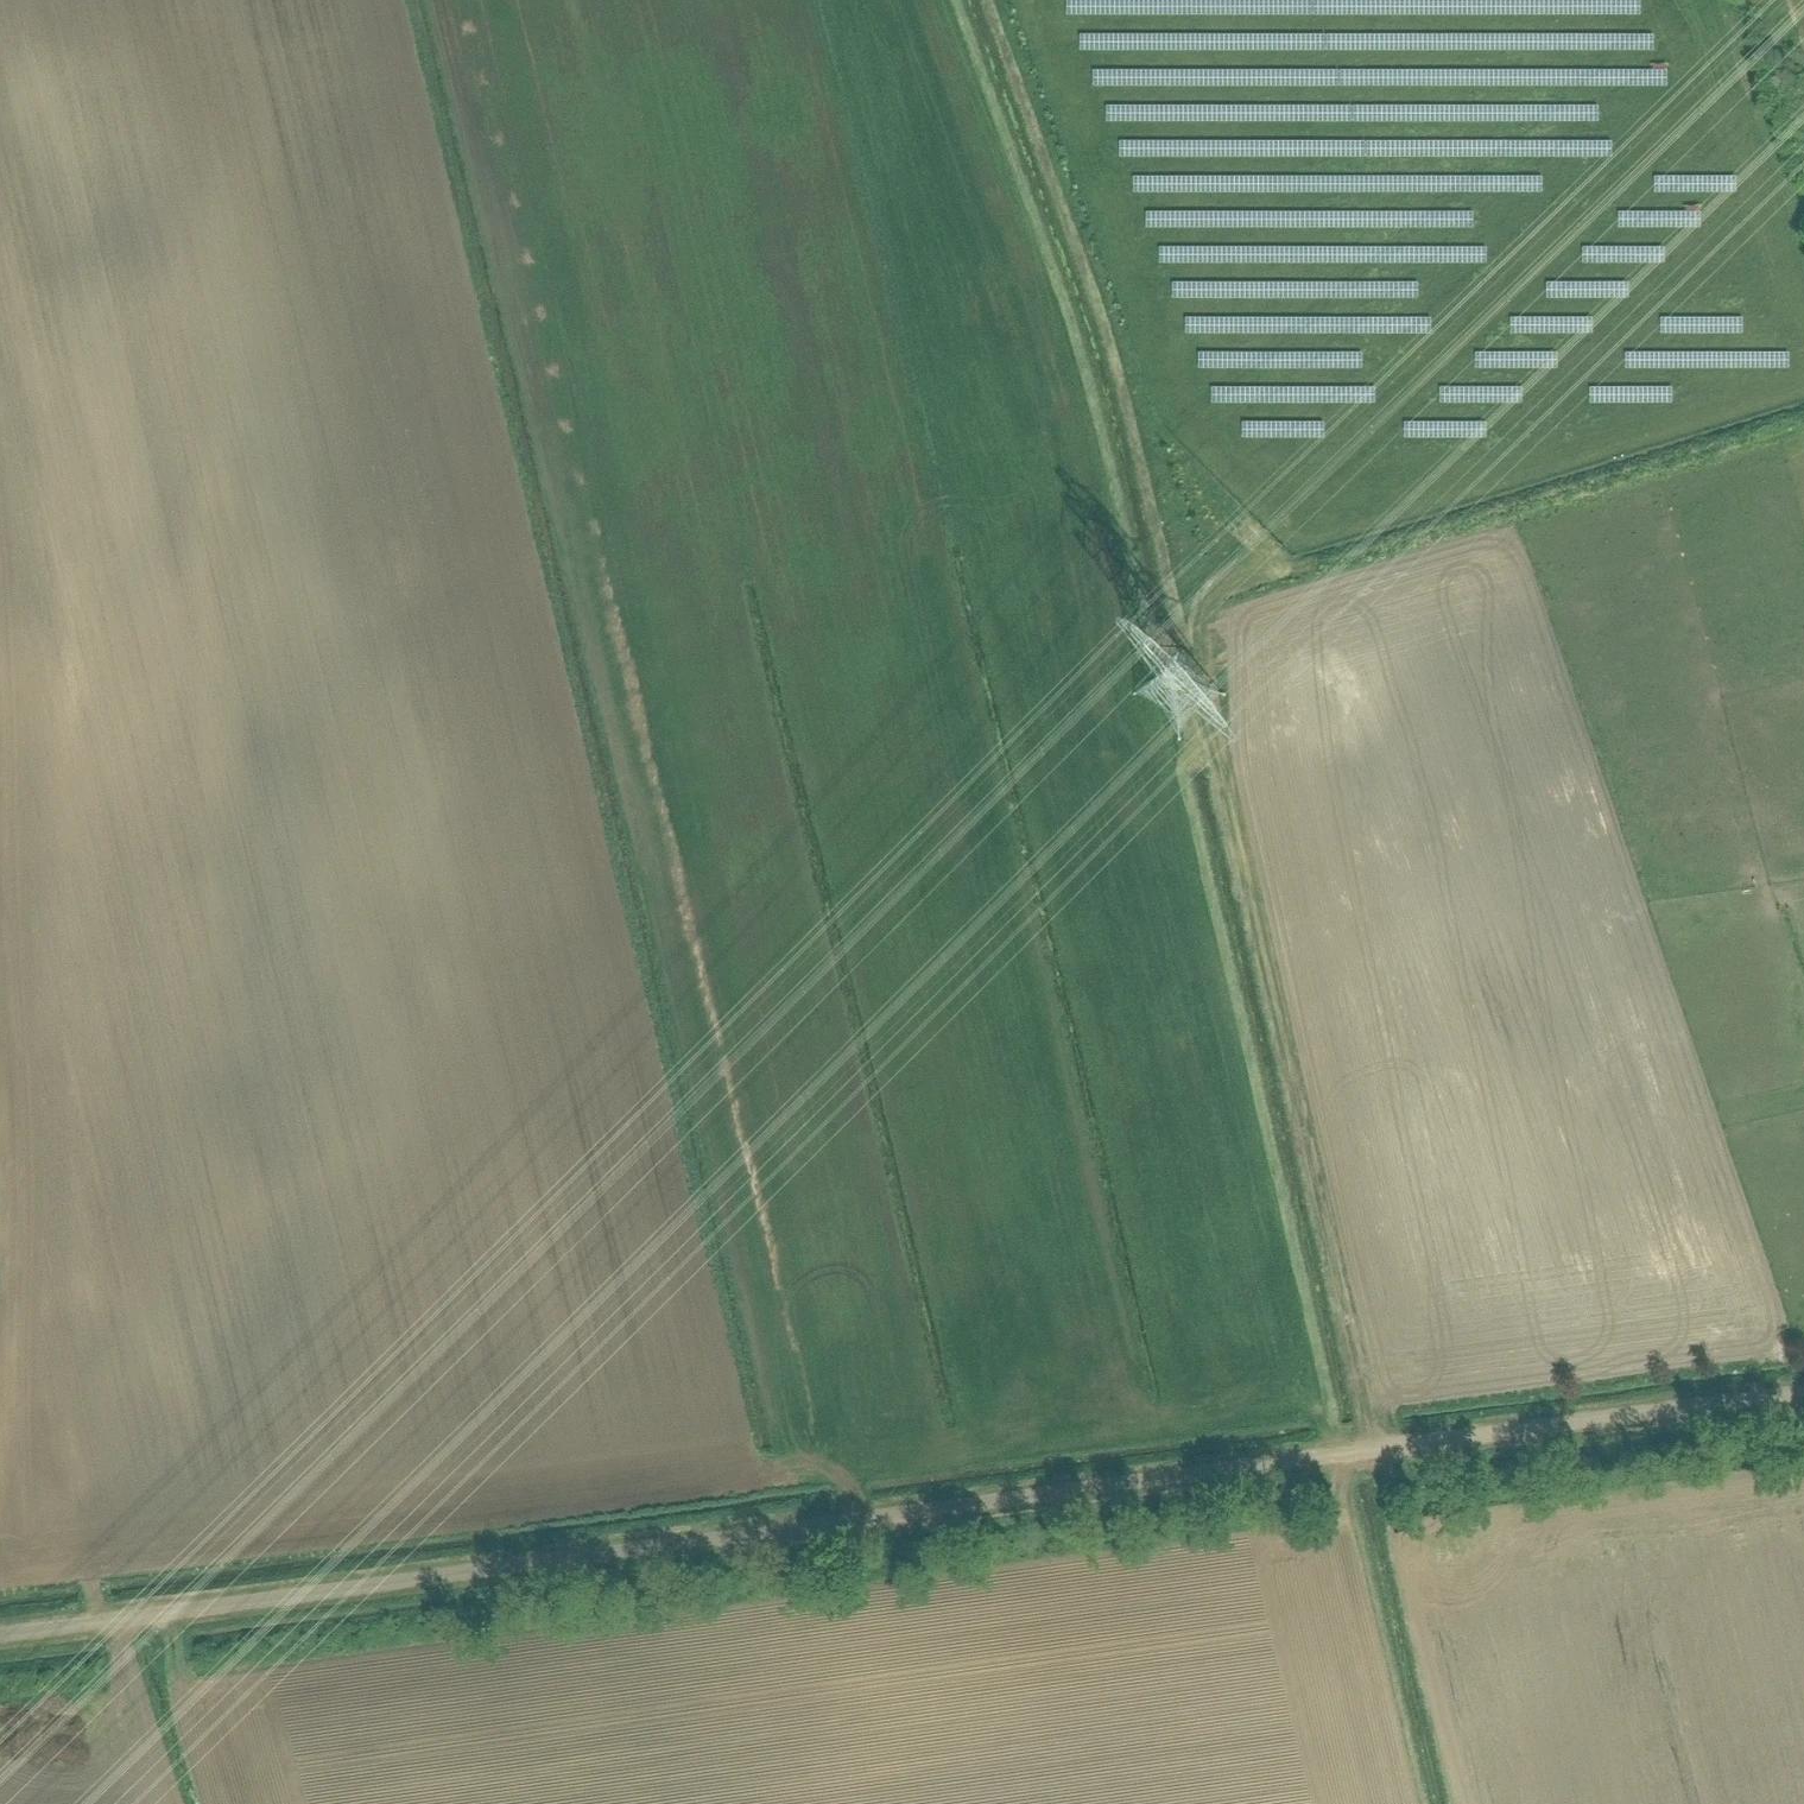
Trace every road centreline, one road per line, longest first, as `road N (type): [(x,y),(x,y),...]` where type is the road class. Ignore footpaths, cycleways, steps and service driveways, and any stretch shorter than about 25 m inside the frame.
road 1 (unclassified): [(0,1639),(1803,1394)]

